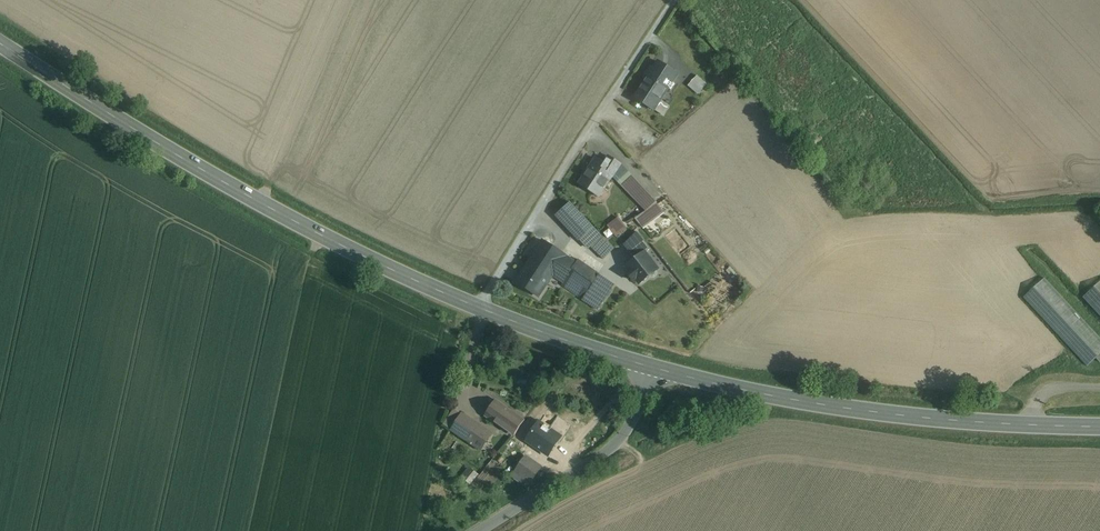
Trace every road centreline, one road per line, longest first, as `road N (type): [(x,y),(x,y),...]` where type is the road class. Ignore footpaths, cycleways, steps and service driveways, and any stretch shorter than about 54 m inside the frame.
road 1 (secondary): [(476,306),(223,183),(0,44)]
road 2 (secondary): [(1099,424),(997,425),(892,414),(653,368)]
road 3 (unclassified): [(476,306),(675,0)]
road 4 (unclassified): [(653,368),(637,411),(608,451),(484,530)]
road 5 (secondary): [(653,368),(476,306)]

